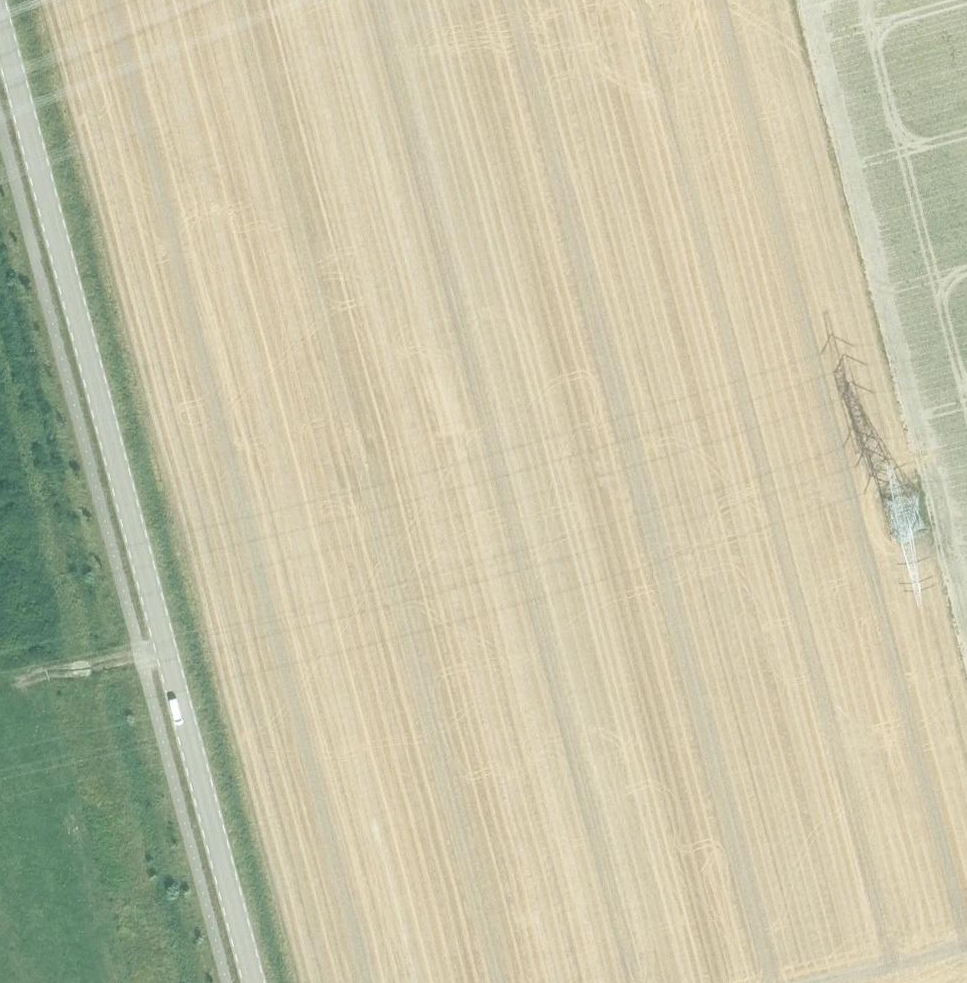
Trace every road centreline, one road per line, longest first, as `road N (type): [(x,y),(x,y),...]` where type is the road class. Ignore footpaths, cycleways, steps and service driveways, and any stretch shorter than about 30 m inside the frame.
road 1 (tertiary): [(255,982),(0,31)]

